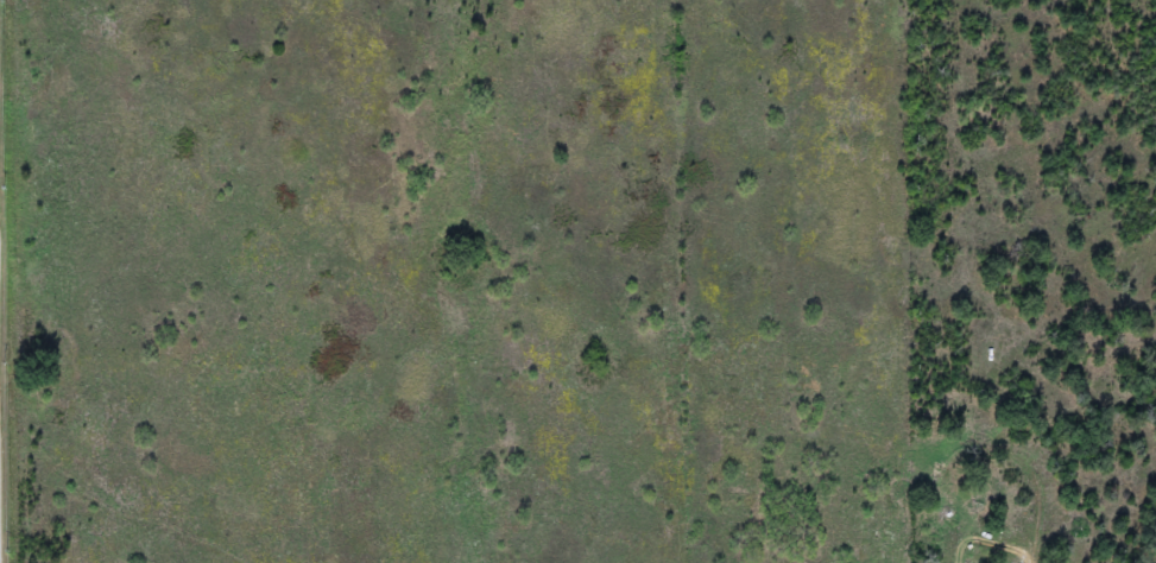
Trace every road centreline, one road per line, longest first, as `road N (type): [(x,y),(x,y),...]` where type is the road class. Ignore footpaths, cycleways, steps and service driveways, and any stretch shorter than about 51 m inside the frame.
road 1 (residential): [(1015,442),(1041,494),(1029,562)]

